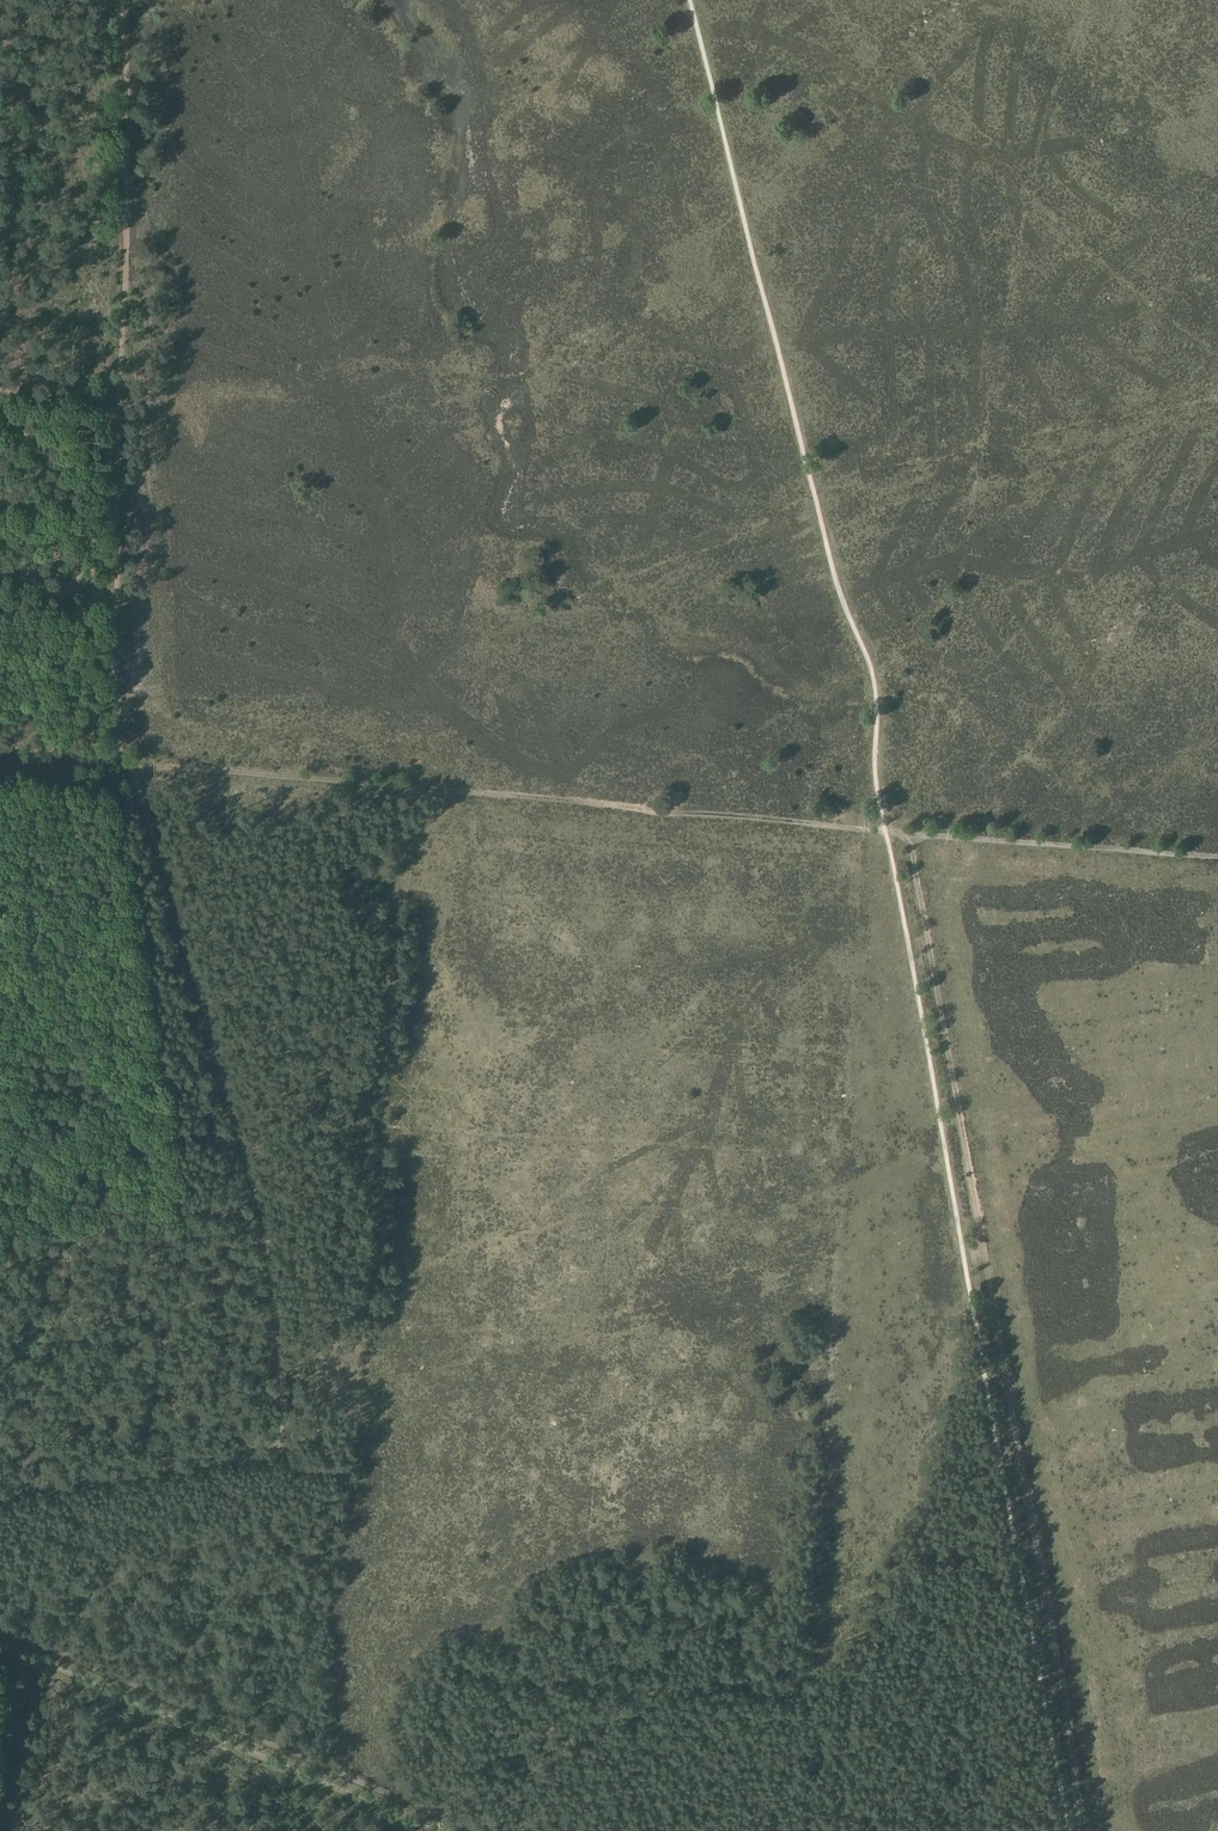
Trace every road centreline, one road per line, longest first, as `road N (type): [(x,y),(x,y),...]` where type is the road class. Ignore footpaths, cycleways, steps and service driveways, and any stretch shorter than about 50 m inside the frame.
road 1 (track): [(0,1491),(272,1456),(287,1432),(263,1201),(123,740),(127,0)]
road 2 (track): [(908,833),(1075,1743),(1079,1830)]
road 3 (track): [(437,1830),(0,1644)]
road 4 (track): [(1217,858),(908,833)]

